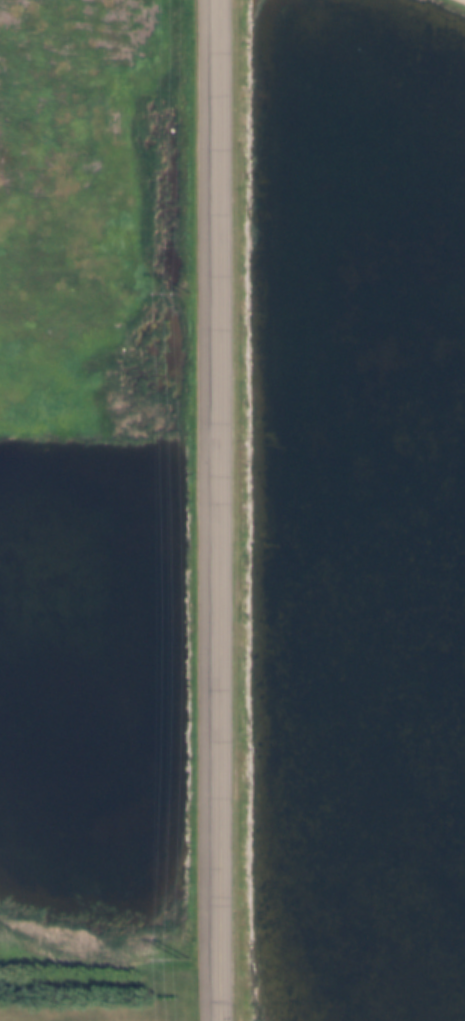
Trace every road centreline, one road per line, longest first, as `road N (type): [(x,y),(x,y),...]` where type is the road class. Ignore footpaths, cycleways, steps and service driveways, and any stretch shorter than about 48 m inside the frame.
road 1 (residential): [(219,1020),(217,0)]

